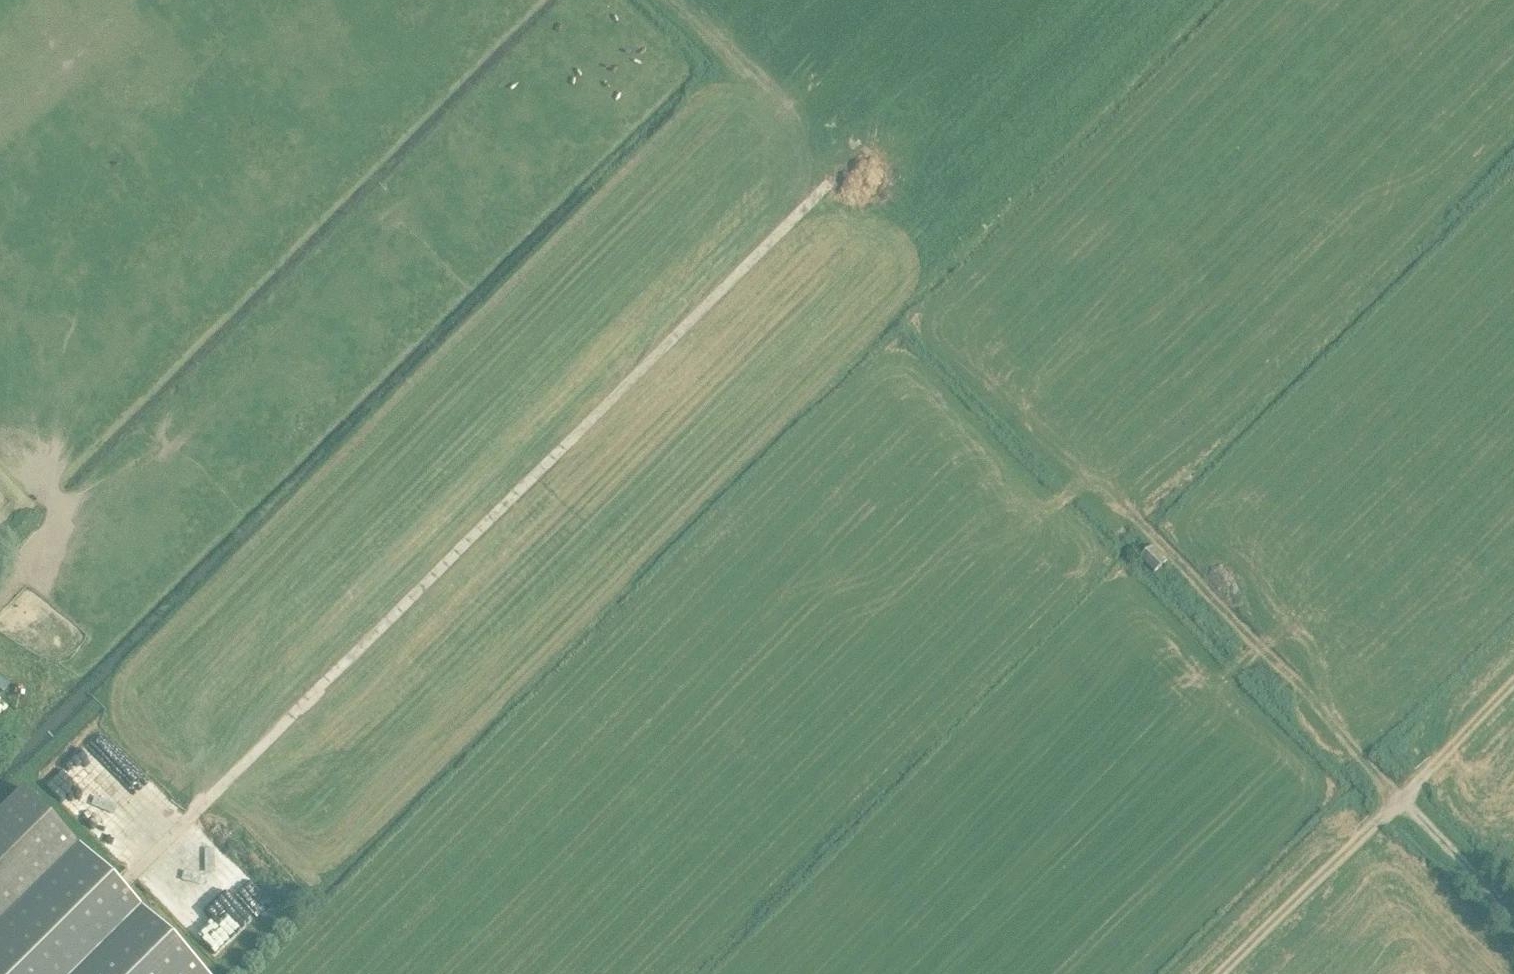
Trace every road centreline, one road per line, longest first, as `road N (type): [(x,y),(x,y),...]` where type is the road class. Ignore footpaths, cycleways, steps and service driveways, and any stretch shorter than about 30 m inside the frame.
road 1 (track): [(127,880),(831,181)]
road 2 (track): [(1513,910),(1154,533)]
road 3 (track): [(1513,685),(1224,973)]

